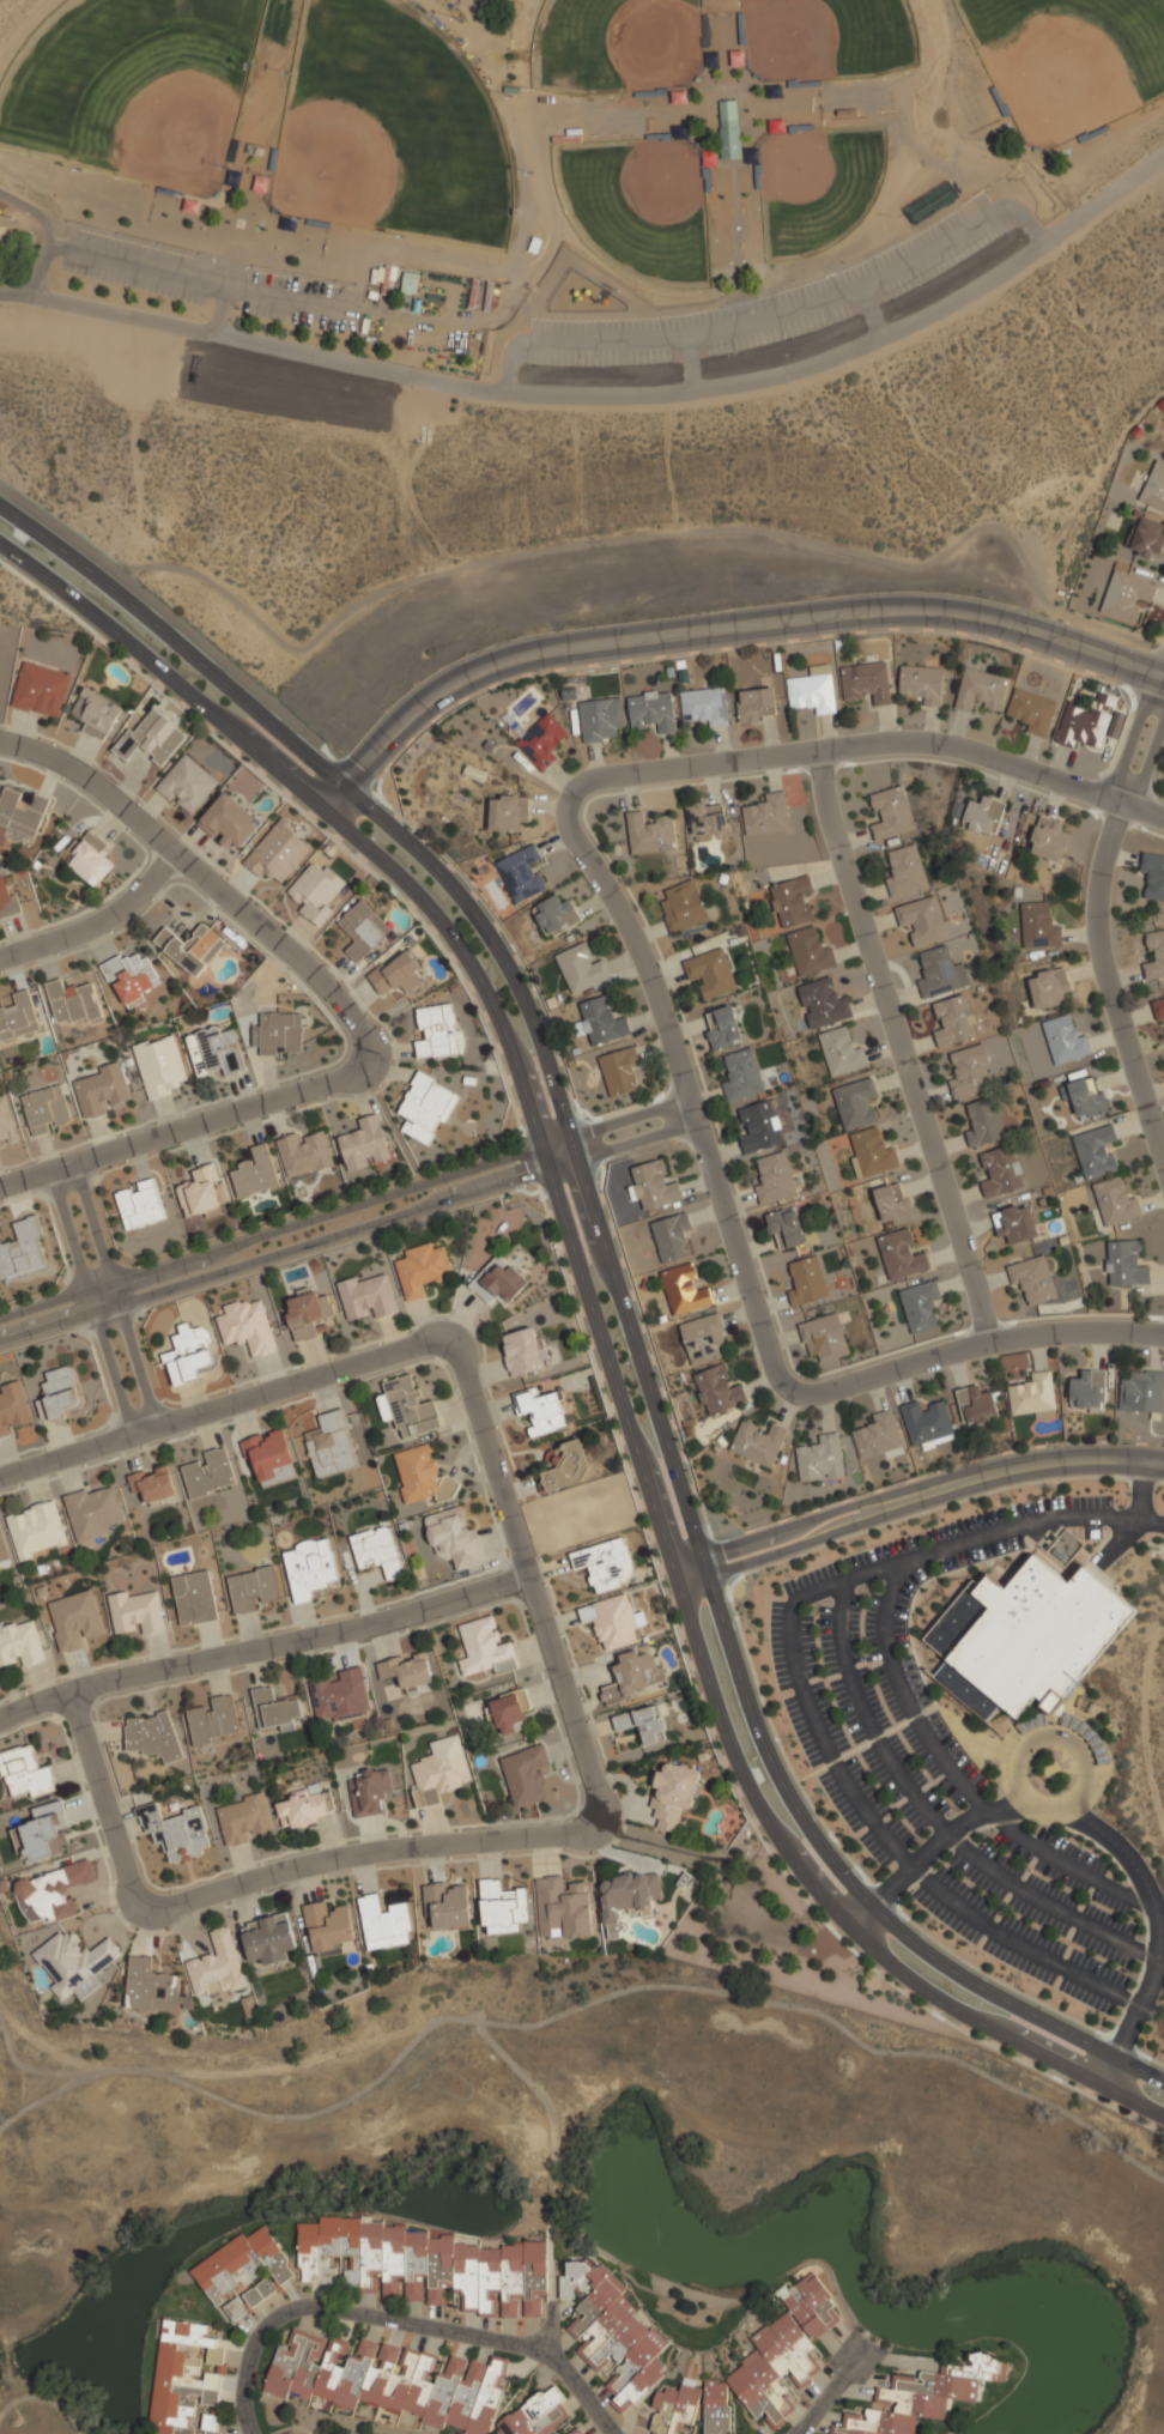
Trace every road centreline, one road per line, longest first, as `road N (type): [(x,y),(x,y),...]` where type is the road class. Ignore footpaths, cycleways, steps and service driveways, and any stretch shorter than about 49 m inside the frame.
road 1 (tertiary): [(1163,2085),(924,1956),(861,1895),(810,1824),(740,1671),(539,1021),(499,938),(435,866),(344,786),(0,505)]
road 2 (tertiary): [(0,545),(323,806),(413,890),(462,951),(507,1036),(726,1733),(768,1827),(813,1894),(902,1972),(1163,2110)]
road 3 (residential): [(0,1478),(422,1344),(448,1345),(465,1368),(598,1810),(576,1833),(345,1858),(157,1907),(139,1897),(128,1877),(71,1693)]
road 4 (residential): [(1163,1330),(1103,1326),(989,1339),(810,1399),(790,1397),(643,946),(589,856),(577,812),(598,779),(891,743),(969,747),(1163,813)]
road 5 (residential): [(1163,154),(977,286),(880,338),(765,379),(692,392),(471,390),(0,293)]
road 6 (tertiary): [(323,806),(384,743),(501,666),(593,644),(920,611),(1004,624),(1163,678)]
road 7 (residential): [(0,1186),(342,1079),(363,1059),(358,1027),(298,957),(89,779),(0,741)]
road 8 (residential): [(0,1343),(698,1124)]
road 9 (residential): [(691,1100),(0,1317)]
road 10 (residential): [(818,751),(989,1339)]
road 11 (residential): [(0,1720),(110,1681),(400,1618),(531,1576)]
road 12 (residential): [(613,2433),(569,2375),(533,2350),(311,2307),(286,2313),(257,2341),(244,2403),(252,2433)]
road 13 (residential): [(1163,688),(1104,873),(1098,920),(1163,1154)]
road 14 (residential): [(885,1502),(995,1467),(1085,1457),(1163,1465)]
road 15 (residential): [(50,1170),(134,1436)]
road 16 (residential): [(157,1429),(74,1163)]
road 17 (residential): [(680,1580),(862,1519),(885,1502)]
road 18 (residential): [(885,1502),(856,1501),(674,1560)]
road 19 (residential): [(177,854),(107,919),(0,959)]

